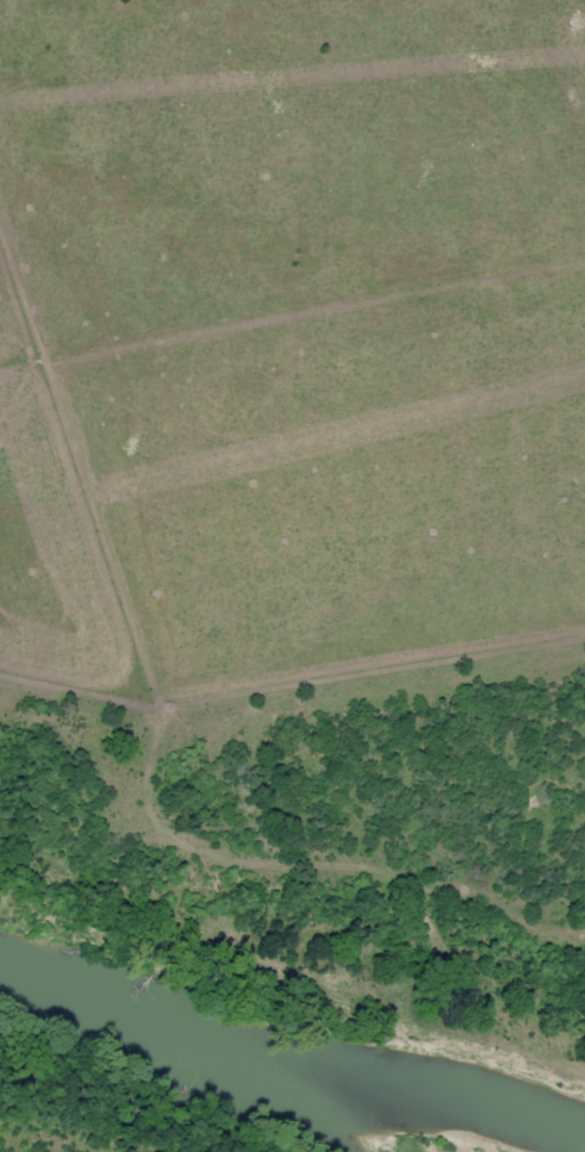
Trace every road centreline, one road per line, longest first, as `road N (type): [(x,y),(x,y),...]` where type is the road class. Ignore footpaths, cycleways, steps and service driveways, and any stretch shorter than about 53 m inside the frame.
road 1 (residential): [(584,933),(331,890),(175,809),(129,751),(0,701)]

